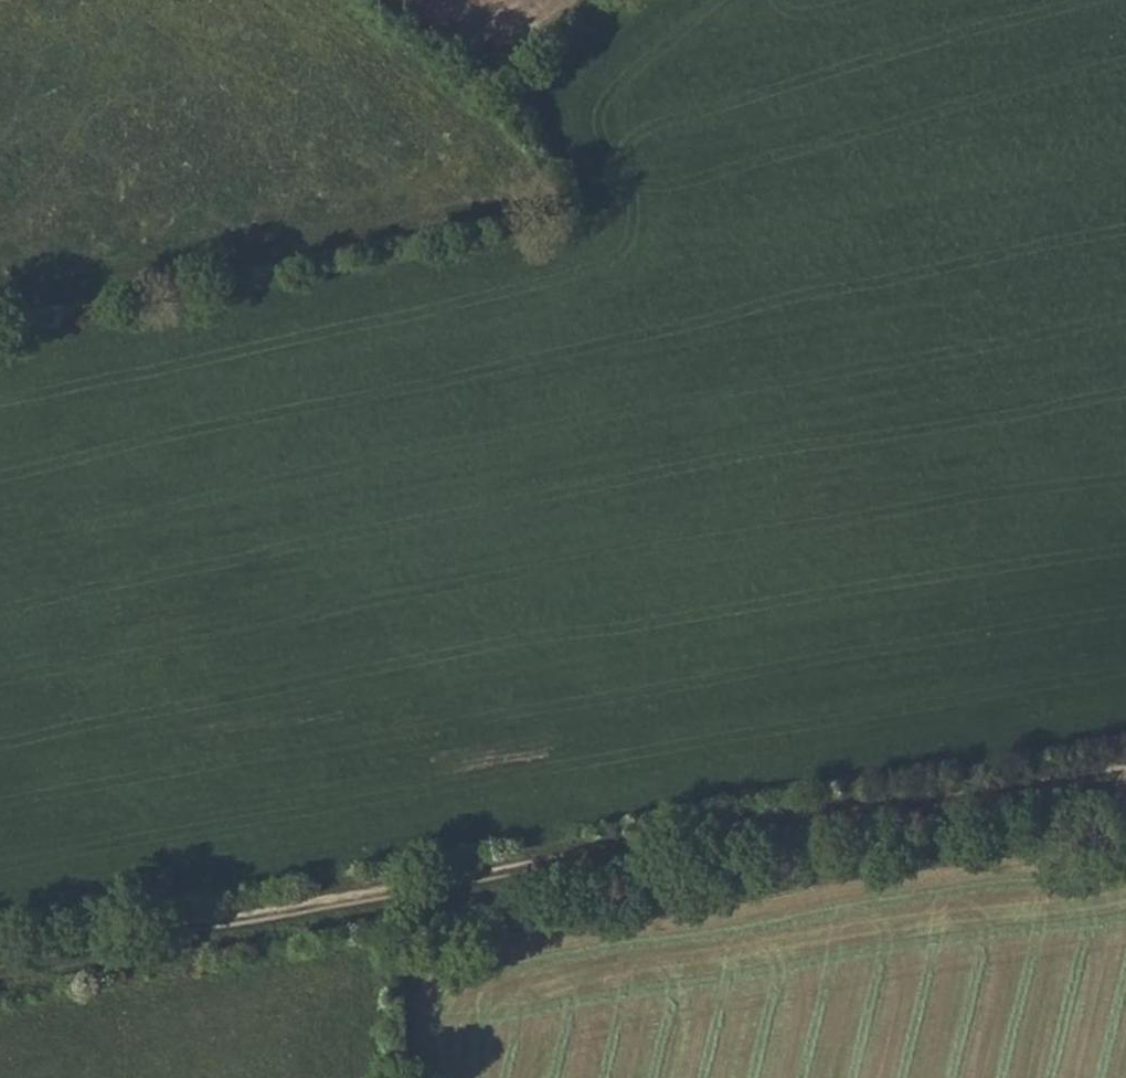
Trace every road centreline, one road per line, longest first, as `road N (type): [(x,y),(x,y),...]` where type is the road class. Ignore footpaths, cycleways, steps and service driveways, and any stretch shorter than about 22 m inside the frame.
road 1 (track): [(0,955),(183,917),(1125,766)]

